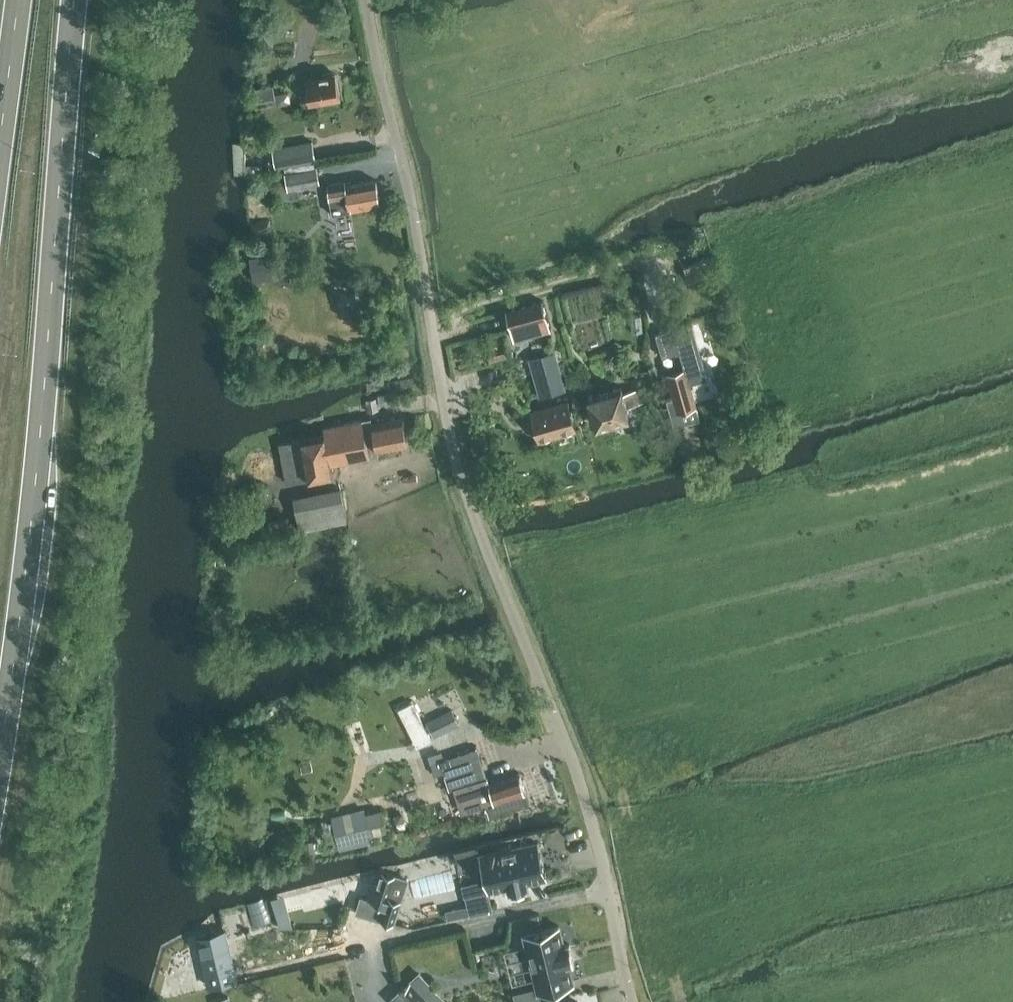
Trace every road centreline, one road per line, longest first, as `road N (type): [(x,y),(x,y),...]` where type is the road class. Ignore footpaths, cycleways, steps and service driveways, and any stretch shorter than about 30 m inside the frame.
road 1 (unclassified): [(602,892),(463,477),(438,363),(413,165),(384,79),(370,0)]
road 2 (trunk): [(0,748),(35,502),(74,0)]
road 3 (residential): [(388,1001),(379,962),(392,939),(602,892)]
road 4 (trunk): [(19,0),(0,139)]

